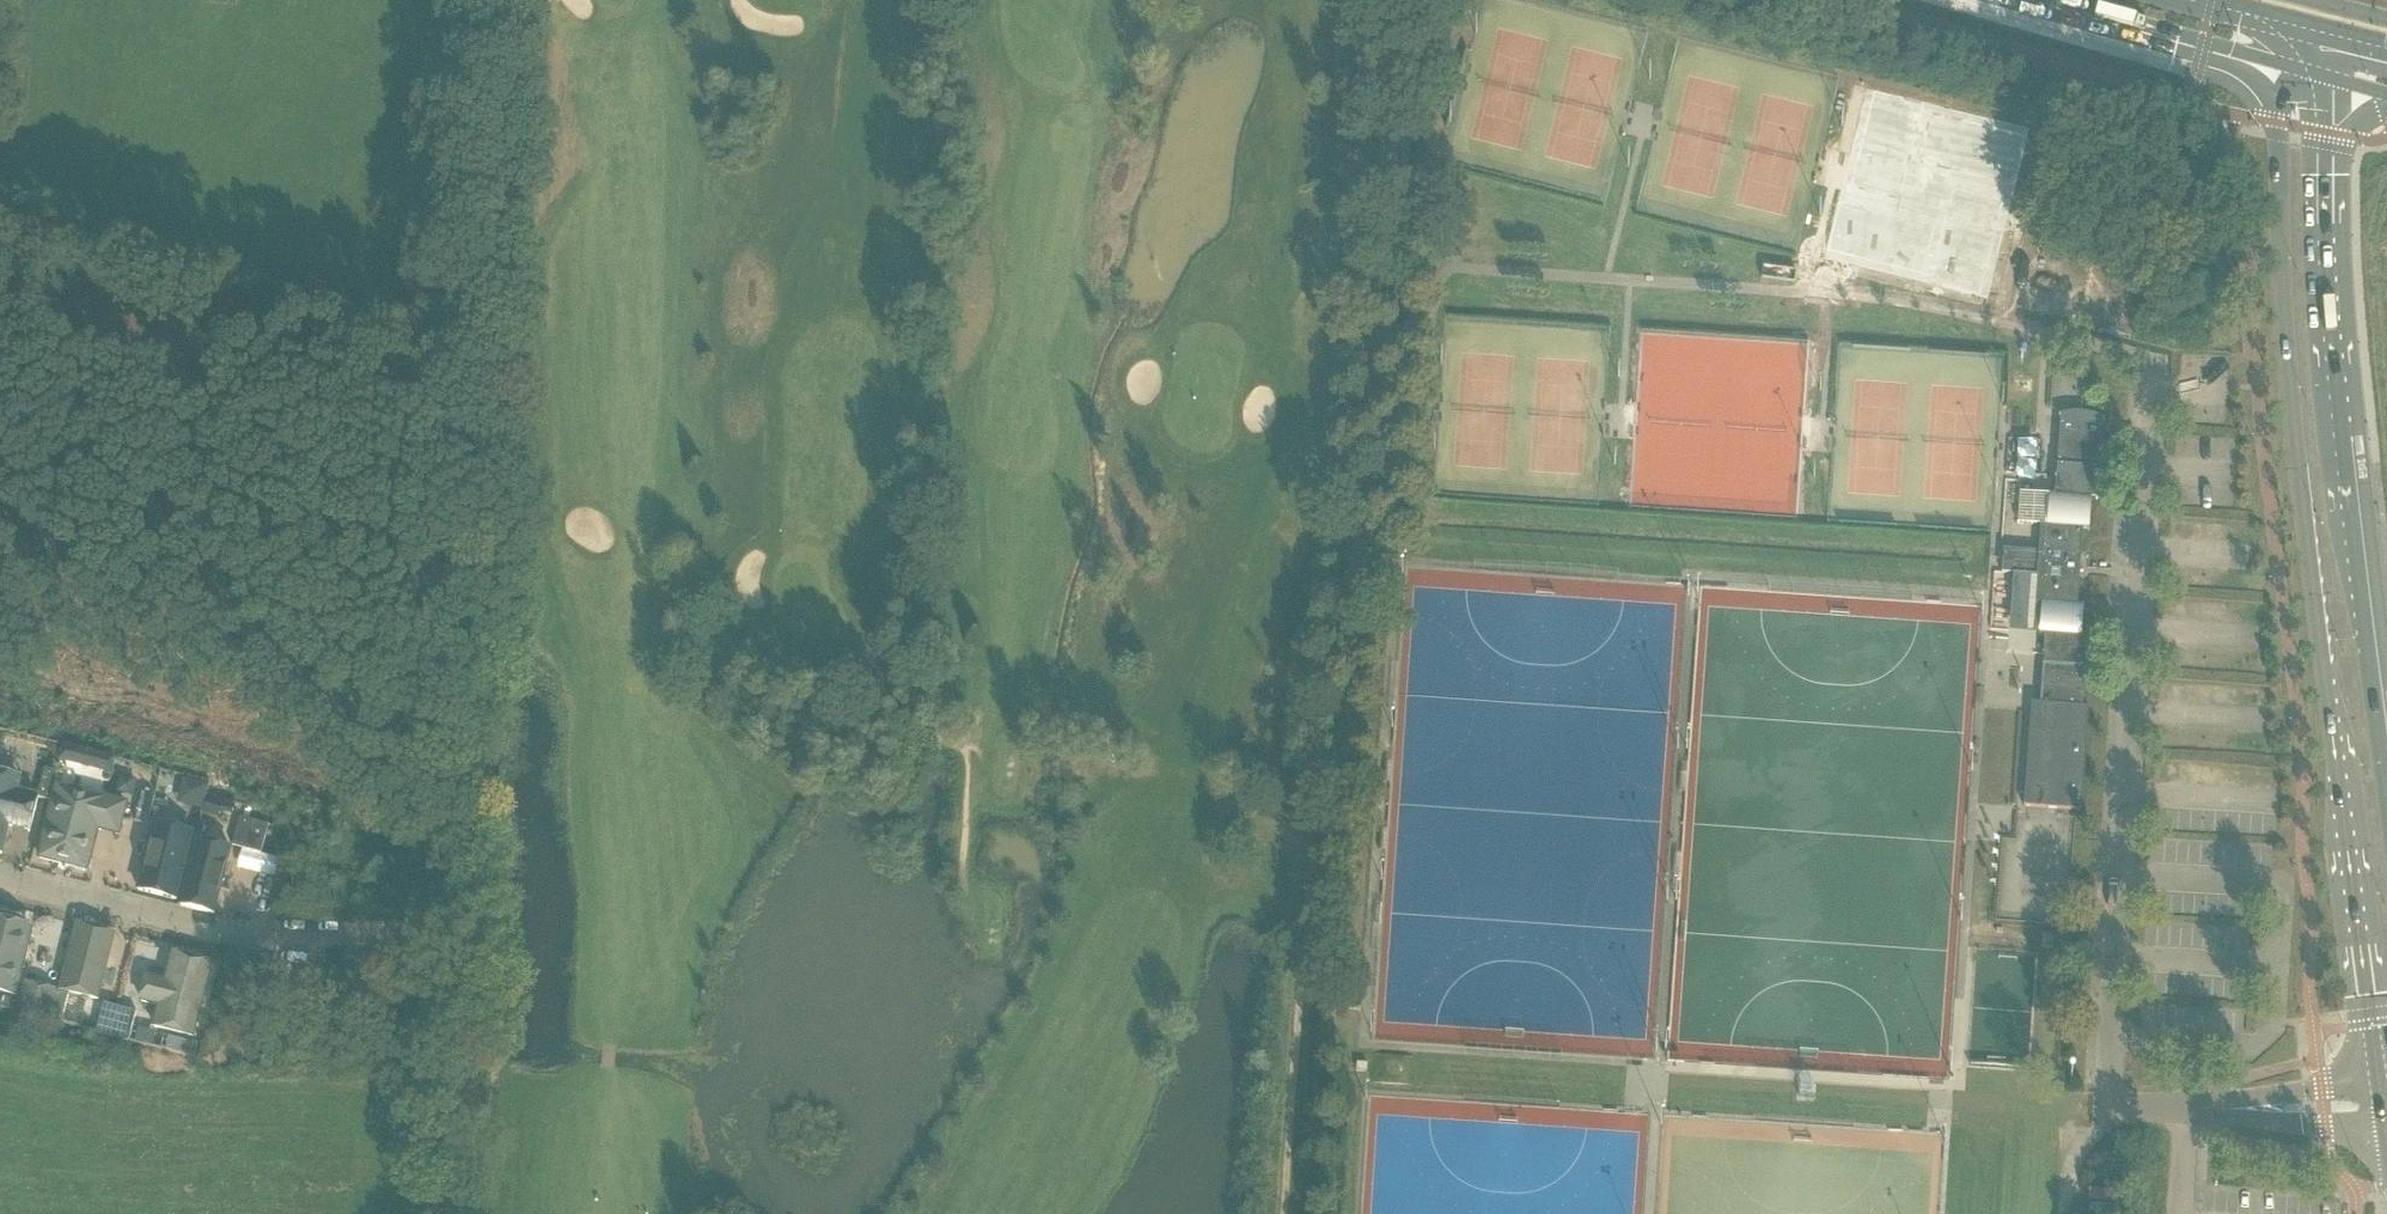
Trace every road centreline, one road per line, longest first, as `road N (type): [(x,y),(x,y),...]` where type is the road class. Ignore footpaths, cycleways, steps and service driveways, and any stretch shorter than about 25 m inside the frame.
road 1 (secondary): [(2290,66),(2281,122),(2297,448),(2380,1083)]
road 2 (unclassified): [(2150,388),(2106,1091),(2124,1107),(2192,1114)]
road 3 (secondary): [(2386,788),(2338,448),(2324,173),(2328,77)]
road 4 (residential): [(475,940),(182,926),(0,883)]
road 5 (residential): [(475,940),(492,464)]
road 6 (residential): [(464,1213),(475,940)]
road 7 (secondary): [(2063,0),(2290,66)]
road 8 (unclassified): [(2192,1114),(2386,1121)]
road 9 (unclassified): [(2380,1083),(2192,1114)]
road 10 (secondary): [(2323,30),(2187,0)]

